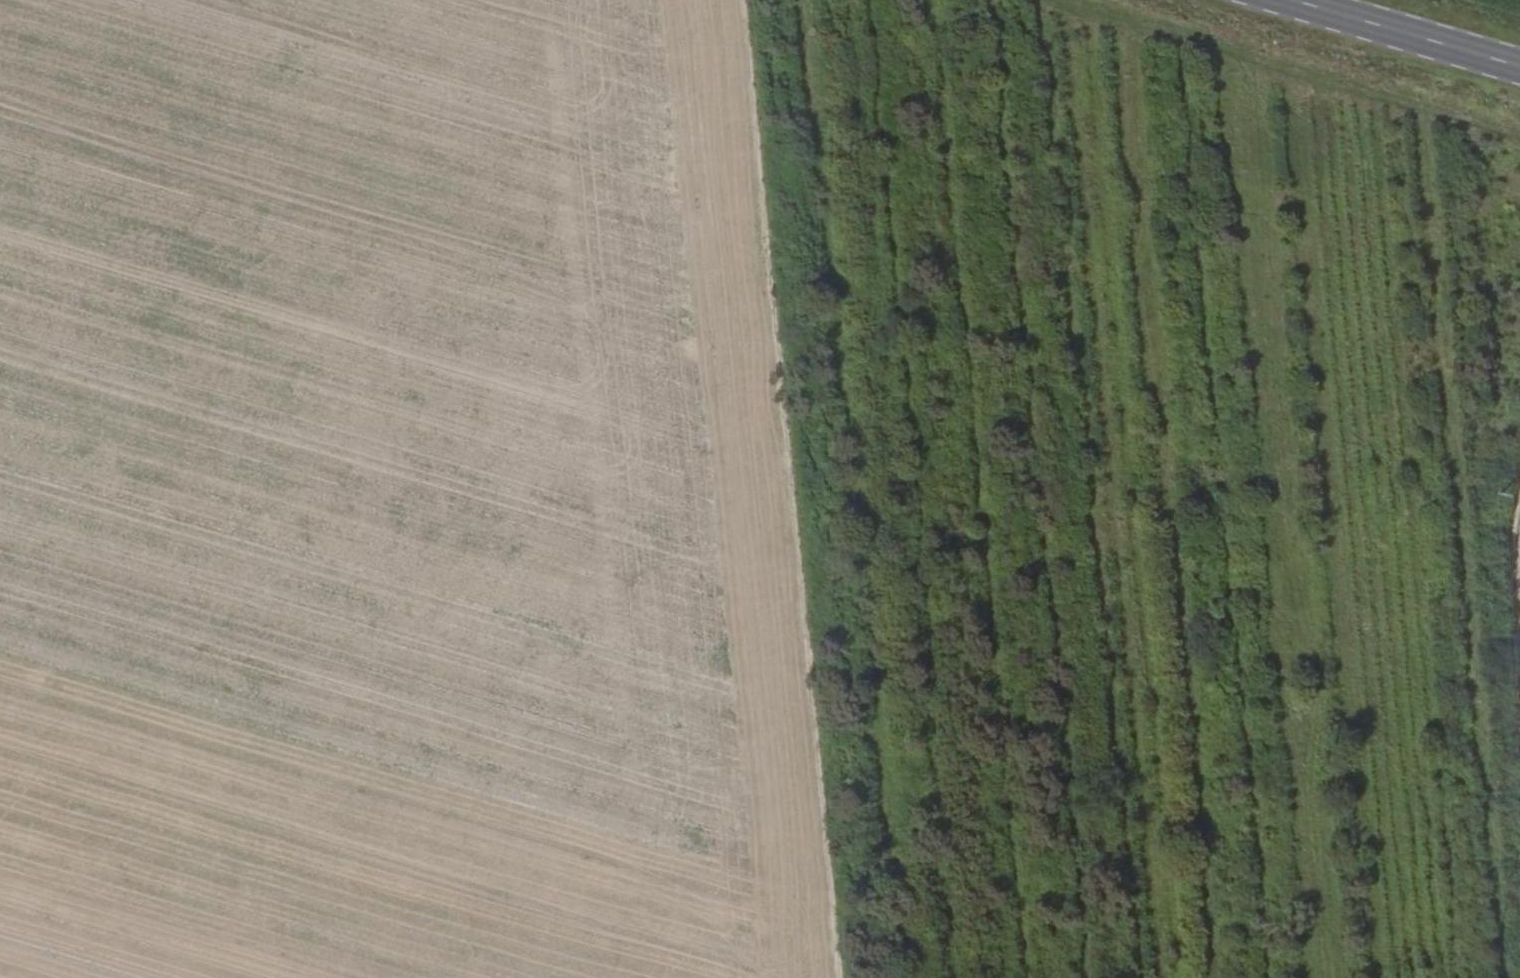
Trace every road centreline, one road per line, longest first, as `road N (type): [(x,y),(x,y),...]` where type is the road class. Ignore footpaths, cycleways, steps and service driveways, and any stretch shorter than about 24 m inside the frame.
road 1 (primary): [(1519,68),(1290,0)]

